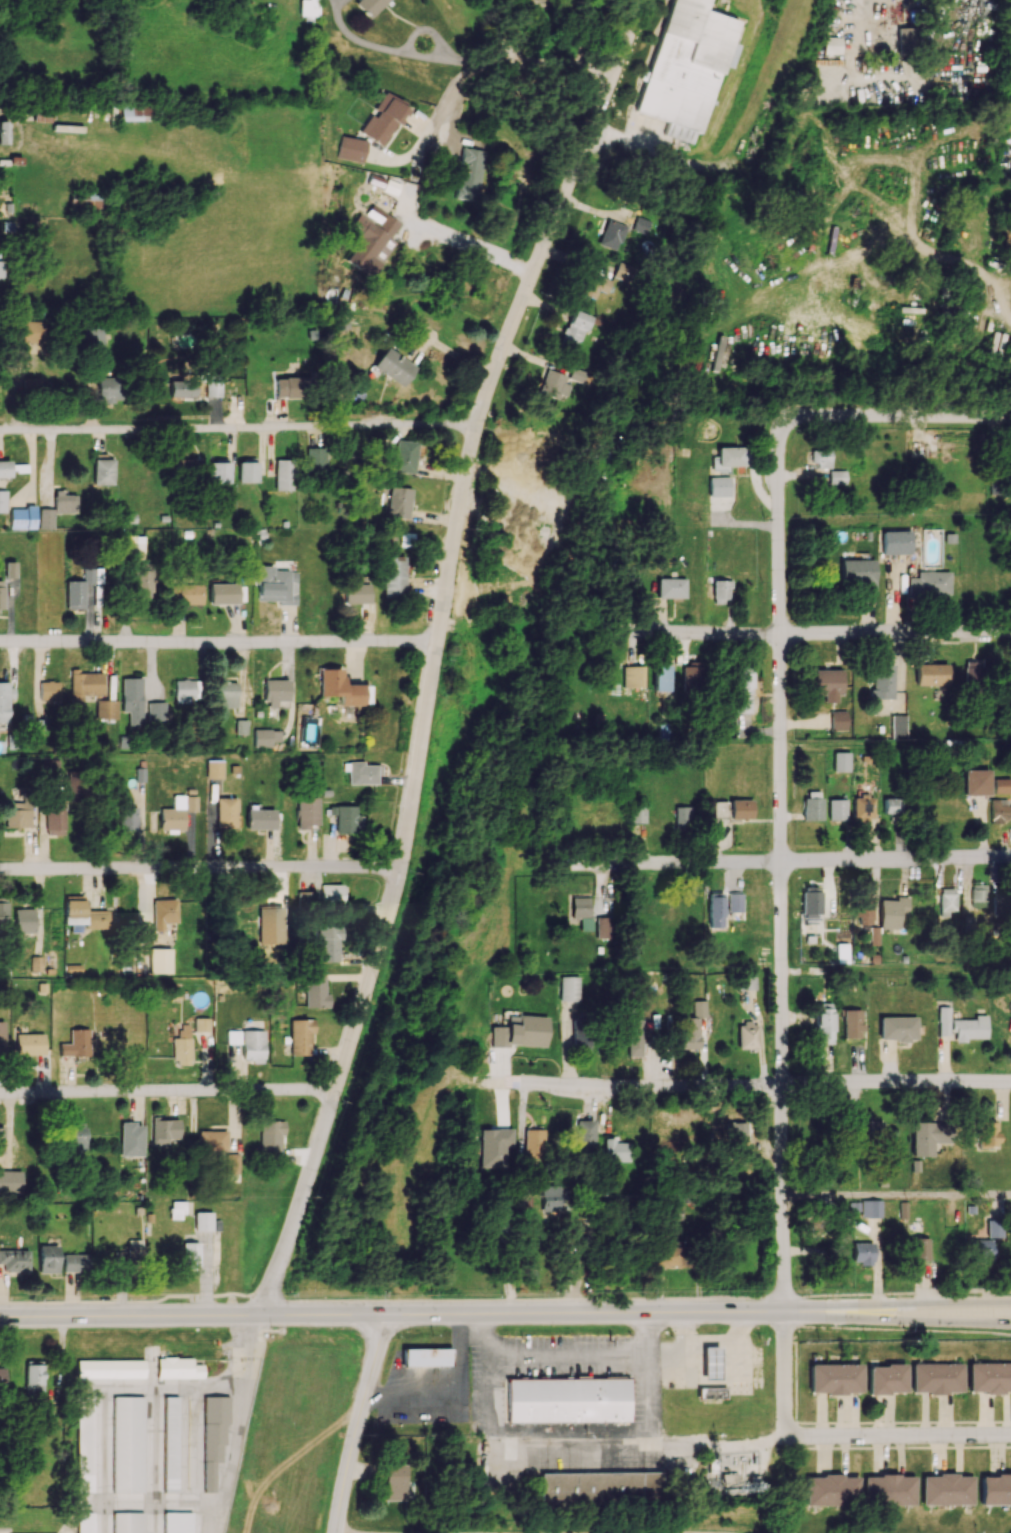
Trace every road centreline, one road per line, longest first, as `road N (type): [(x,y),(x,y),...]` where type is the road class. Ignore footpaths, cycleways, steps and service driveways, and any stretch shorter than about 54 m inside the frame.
road 1 (residential): [(1010,420),(827,414),(786,425),(780,437),(785,1430)]
road 2 (secondary): [(784,1312),(0,1317)]
road 3 (residential): [(442,629),(407,832),(369,984),(259,1316)]
road 4 (residential): [(1010,1081),(492,1085)]
road 5 (residential): [(0,432),(478,425)]
road 6 (residential): [(573,184),(484,401),(442,629)]
road 7 (residential): [(1010,860),(562,867)]
road 8 (residential): [(440,644),(0,644)]
road 9 (residential): [(398,870),(0,872)]
road 10 (residential): [(1010,633),(619,628)]
road 11 (residential): [(335,1090),(0,1097)]
road 12 (residential): [(785,1430),(751,1446),(489,1455)]
road 13 (residential): [(1010,379),(929,350),(914,314),(921,255),(999,287)]
road 14 (secondary): [(784,1312),(1010,1323)]
road 15 (secondary): [(1010,1301),(784,1312)]
road 16 (residential): [(1010,1434),(785,1430)]
road 17 (tertiary): [(386,1315),(337,1532)]
road 18 (residential): [(643,0),(583,157)]
road 19 (residential): [(614,74),(487,65)]

